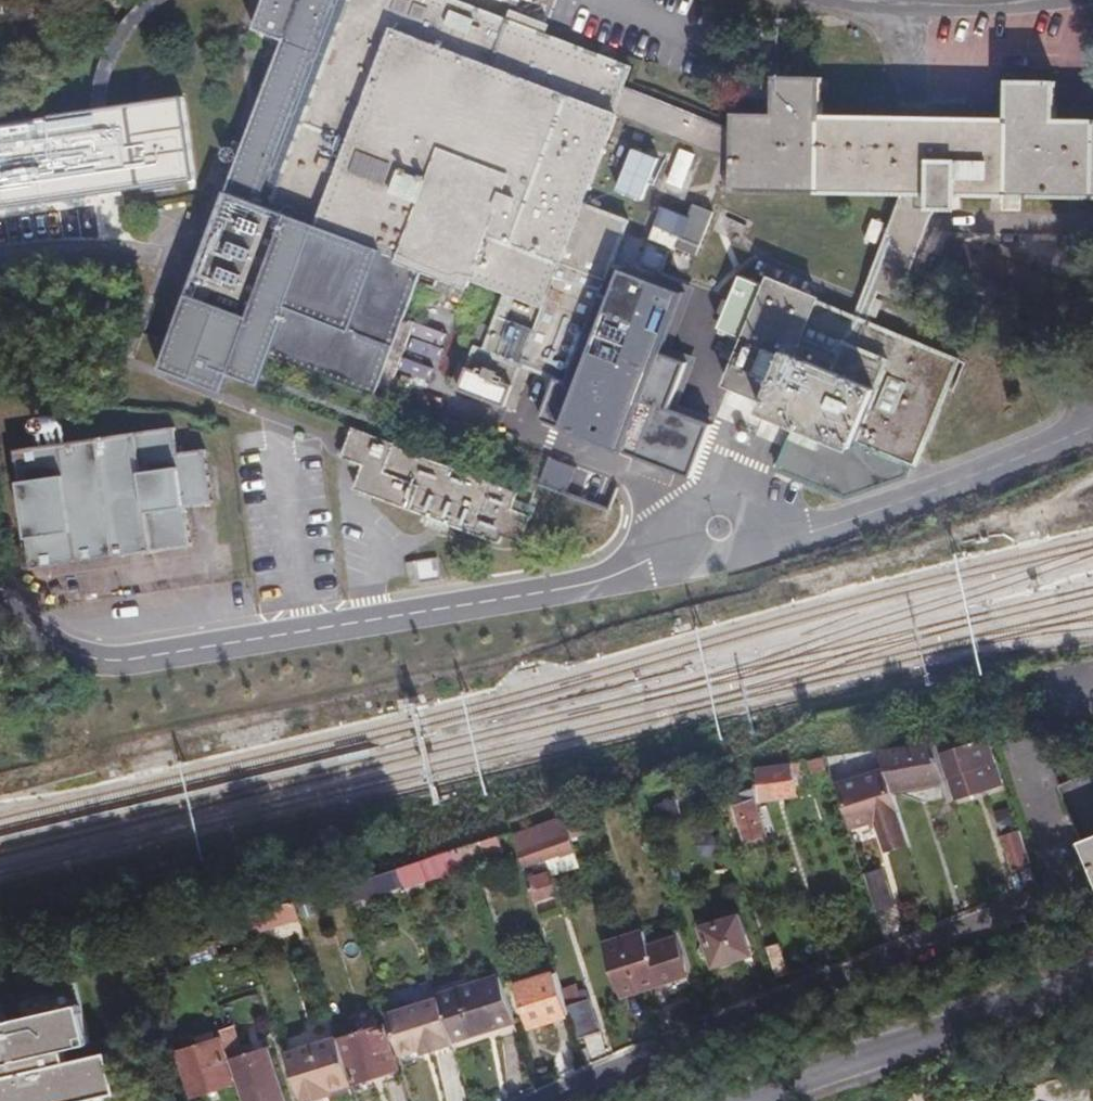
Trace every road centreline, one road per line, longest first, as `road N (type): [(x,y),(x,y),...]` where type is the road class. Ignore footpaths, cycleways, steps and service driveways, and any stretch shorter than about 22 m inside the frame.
road 1 (unclassified): [(0,610),(75,655),(107,663),(605,579),(719,528),(807,531),(1092,420)]
road 2 (tertiary): [(1092,982),(736,1100)]
road 3 (unclassified): [(1036,0),(860,0)]
road 4 (unclassified): [(0,267),(138,256)]

